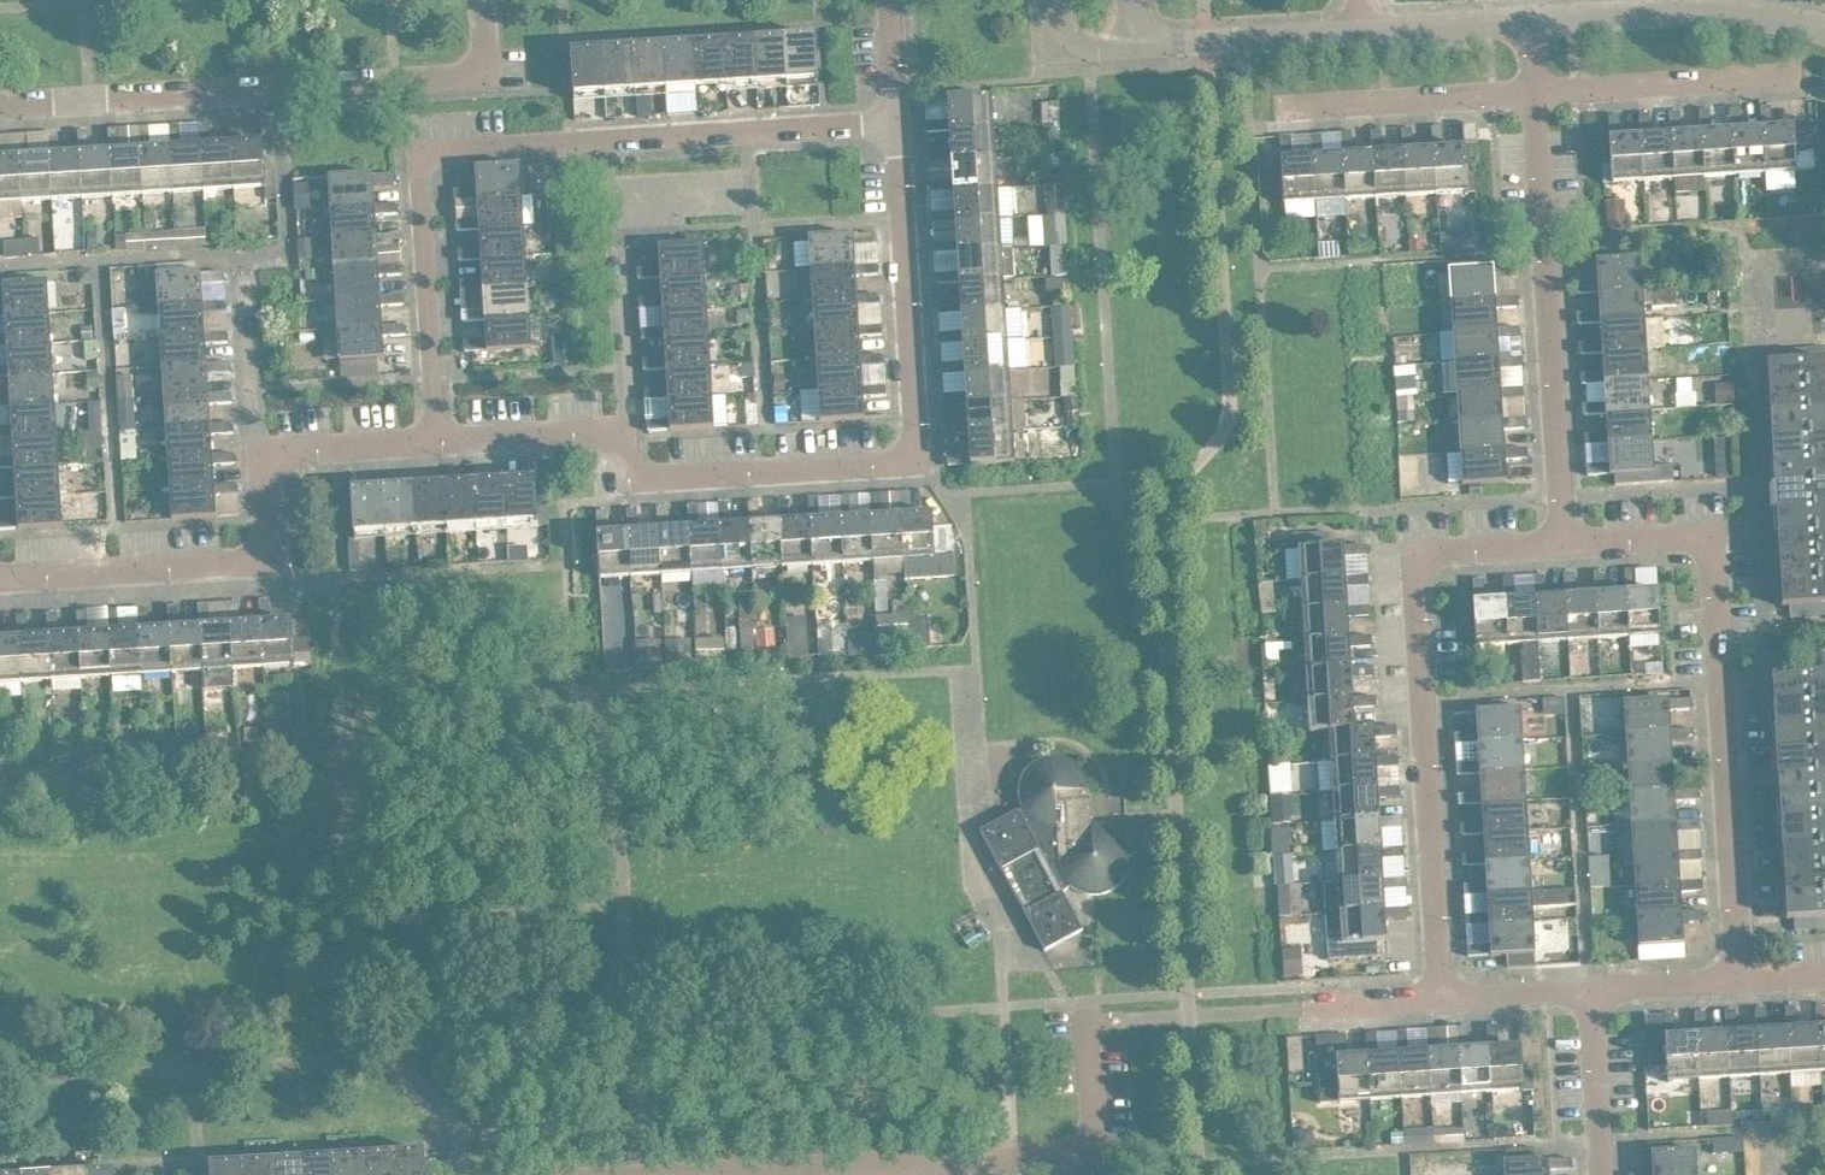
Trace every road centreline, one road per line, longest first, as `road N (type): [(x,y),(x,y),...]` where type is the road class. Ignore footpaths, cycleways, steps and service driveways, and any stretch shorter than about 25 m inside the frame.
road 1 (residential): [(621,445),(629,480),(920,458),(898,114)]
road 2 (residential): [(1748,980),(1720,530),(1566,541)]
road 3 (residential): [(1447,999),(1419,550),(1566,541)]
road 4 (residential): [(0,96),(493,66),(491,0)]
road 5 (residential): [(1566,541),(1538,91)]
road 6 (residential): [(898,114),(499,145)]
road 7 (residential): [(0,578),(262,563),(272,532),(271,451)]
road 8 (residential): [(445,440),(425,164),(450,148),(499,145)]
road 9 (unclassified): [(1824,29),(1774,8),(1534,17)]
road 10 (residential): [(969,1162),(1083,1155),(1074,1008)]
road 11 (residential): [(1285,107),(1538,91)]
road 12 (residential): [(1538,91),(1769,77)]
road 13 (residential): [(618,231),(634,417),(621,445)]
road 14 (residential): [(758,1174),(969,1162)]
road 15 (residential): [(236,259),(244,423),(271,451)]
road 16 (unclassified): [(1168,43),(1362,30)]
road 17 (residential): [(1603,1174),(1591,990)]
road 18 (residential): [(445,440),(593,431),(621,445)]
road 19 (residential): [(271,451),(445,440)]
road 20 (unclassified): [(1534,17),(1362,30)]
road 21 (residential): [(1591,990),(1748,980)]
road 22 (residential): [(1298,1008),(1447,999)]
road 23 (unclassified): [(1168,43),(1063,40),(1061,0)]
road 24 (residential): [(1447,999),(1591,990)]

